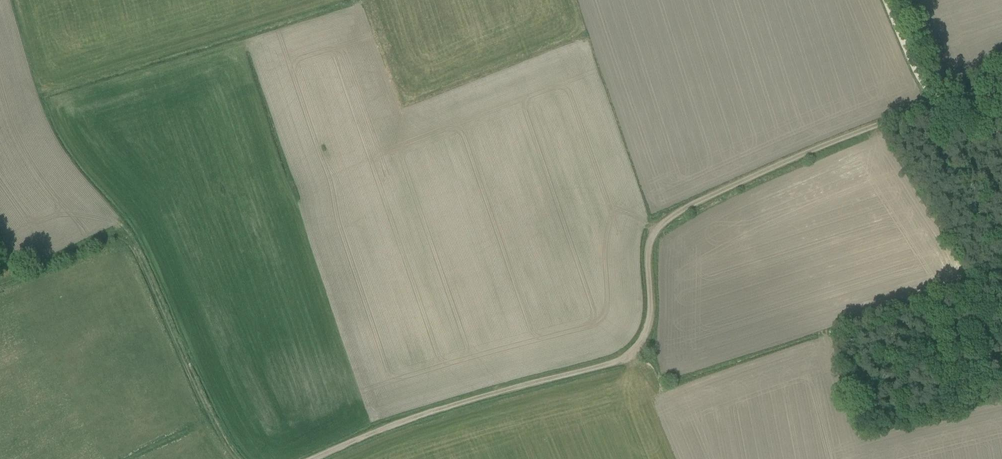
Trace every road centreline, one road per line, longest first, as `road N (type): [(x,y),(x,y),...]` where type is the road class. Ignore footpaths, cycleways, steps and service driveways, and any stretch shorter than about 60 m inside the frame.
road 1 (track): [(930,104),(668,217),(650,234),(650,320),(640,348),(613,364),(377,428),(310,458)]
road 2 (track): [(236,458),(210,430),(126,243),(115,238),(0,289)]

